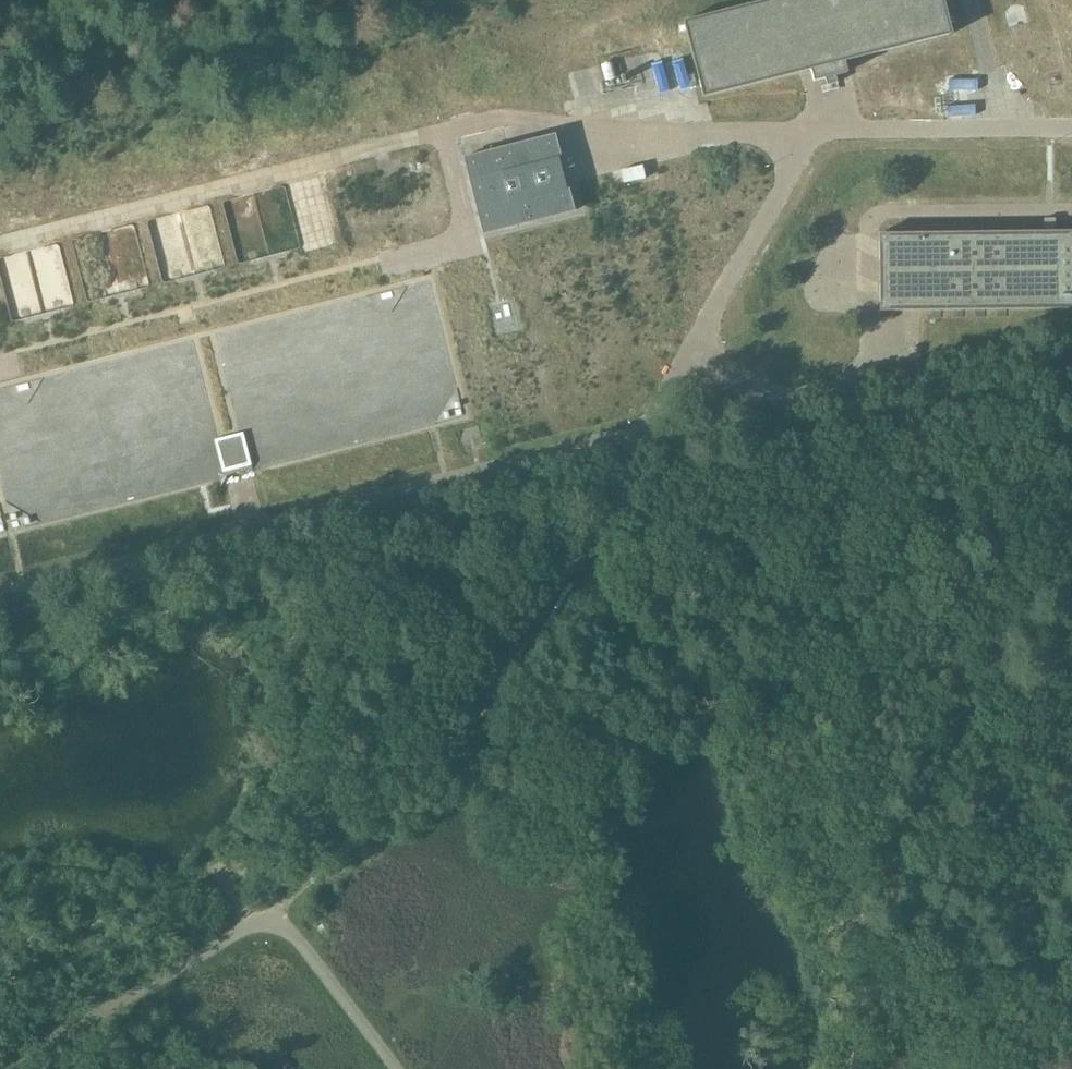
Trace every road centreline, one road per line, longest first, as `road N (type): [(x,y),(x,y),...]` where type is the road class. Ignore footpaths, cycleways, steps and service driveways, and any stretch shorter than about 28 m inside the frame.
road 1 (track): [(584,547),(491,709)]

